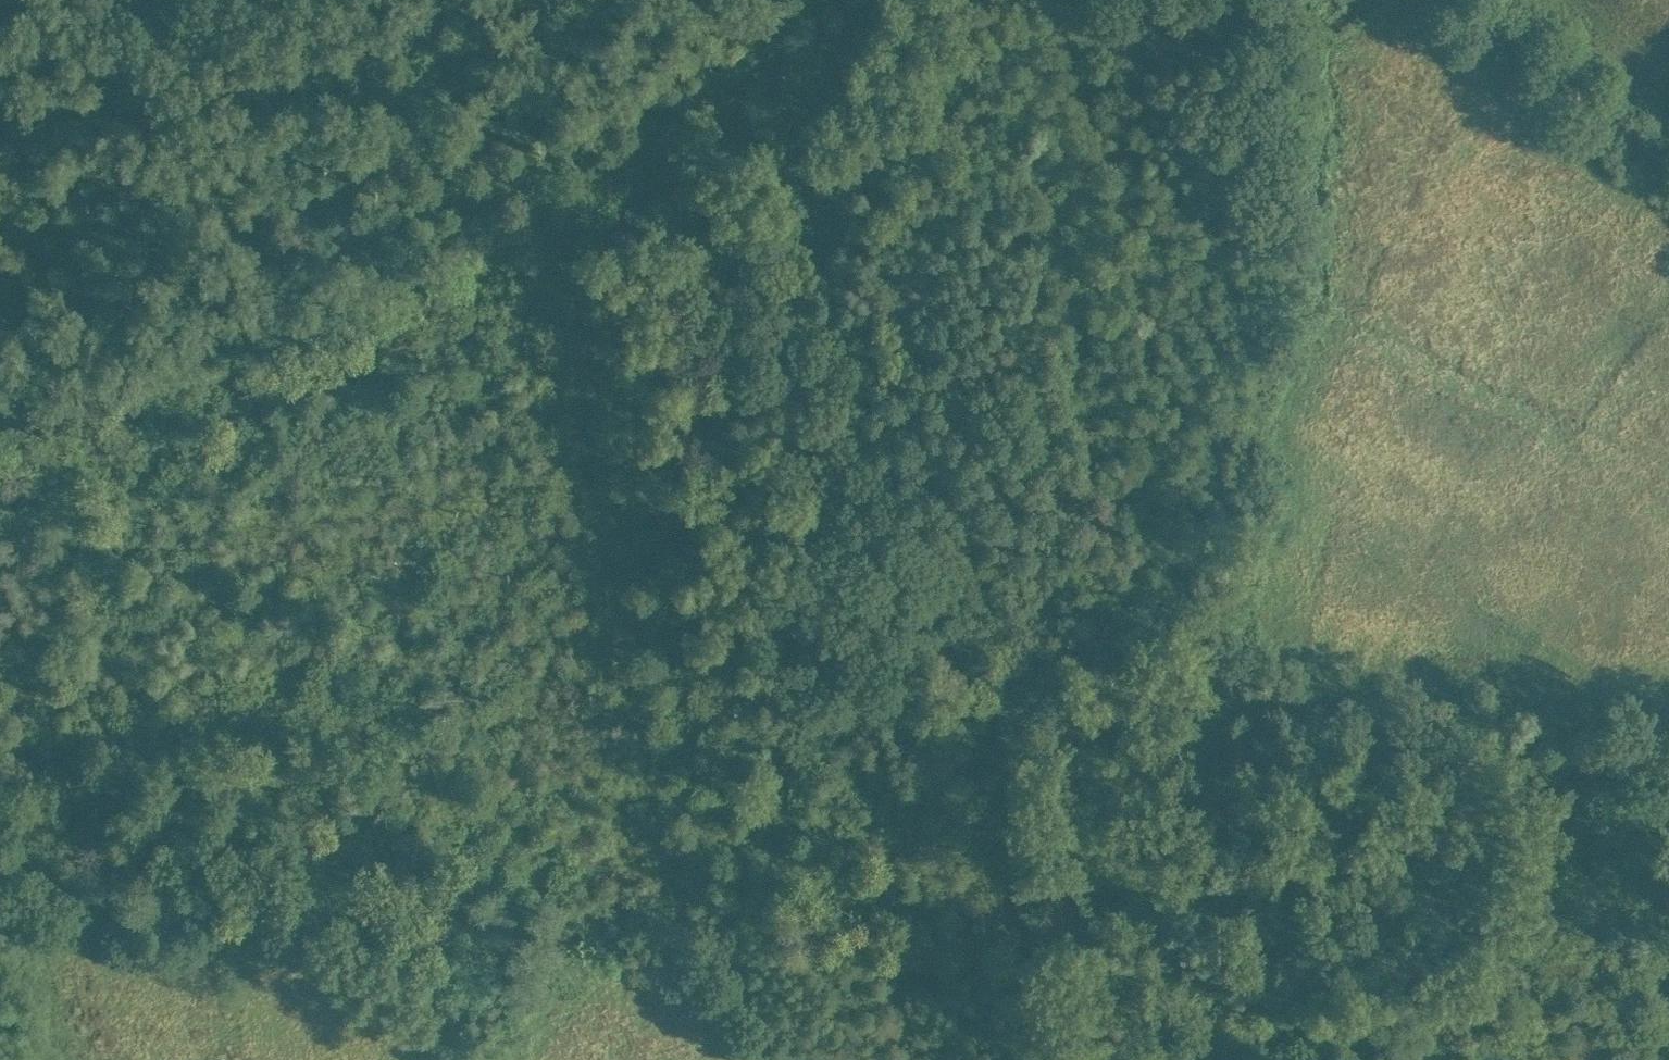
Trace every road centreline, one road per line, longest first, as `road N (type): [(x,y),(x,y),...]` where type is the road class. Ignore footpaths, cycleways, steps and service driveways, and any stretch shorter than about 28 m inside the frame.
road 1 (track): [(822,1059),(643,840),(533,189),(625,138),(795,0)]
road 2 (track): [(1668,163),(1472,0)]

